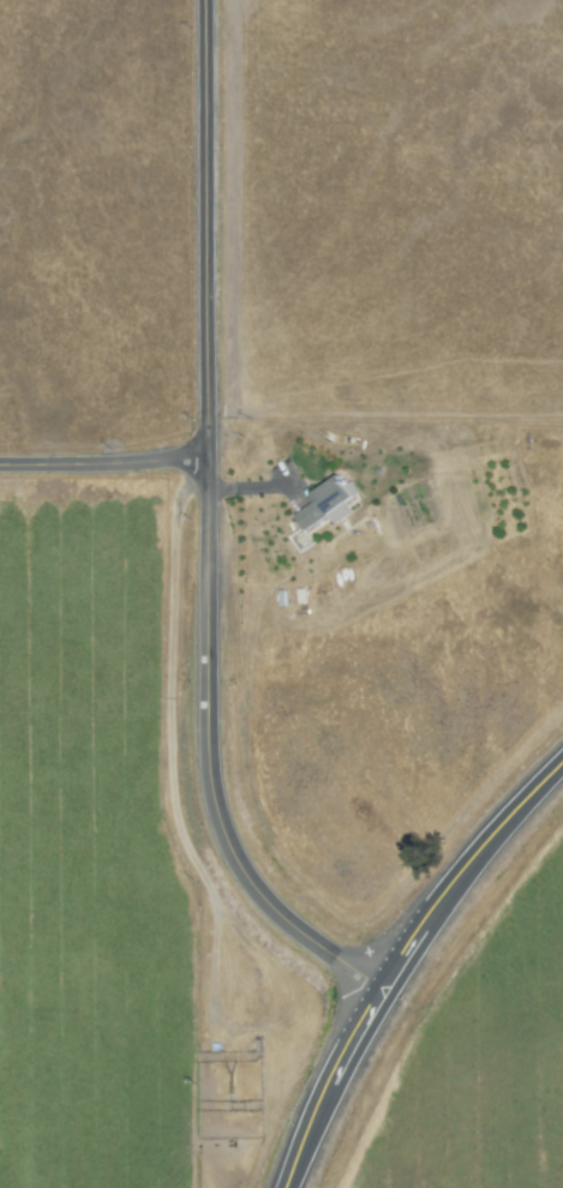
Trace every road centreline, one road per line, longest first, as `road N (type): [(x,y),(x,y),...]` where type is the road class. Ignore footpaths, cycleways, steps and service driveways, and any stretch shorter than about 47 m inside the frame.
road 1 (residential): [(212,0),(204,455),(217,778),(227,817),(268,896),(394,1001)]
road 2 (primary): [(304,1187),(376,1028),(479,877),(562,784)]
road 3 (residential): [(0,465),(204,455)]

